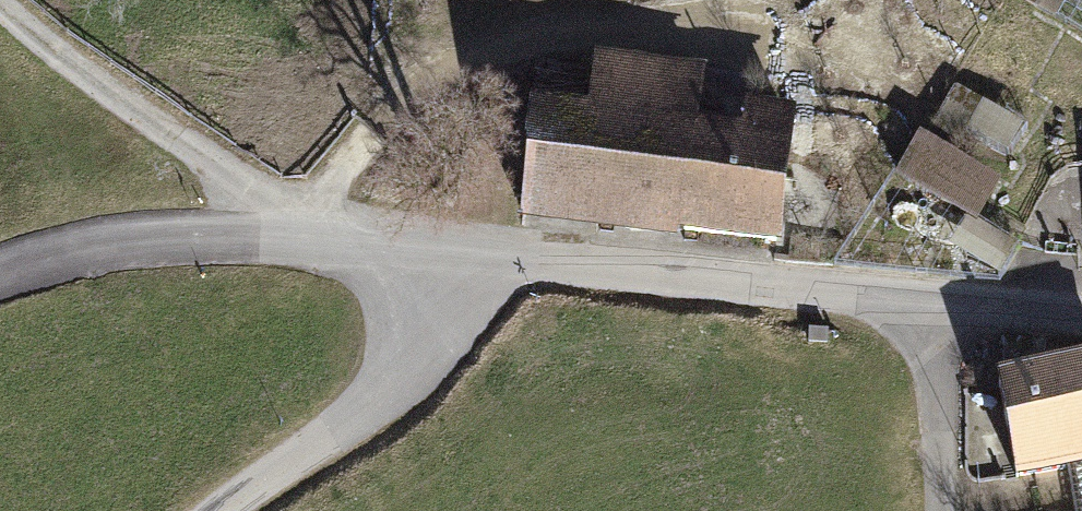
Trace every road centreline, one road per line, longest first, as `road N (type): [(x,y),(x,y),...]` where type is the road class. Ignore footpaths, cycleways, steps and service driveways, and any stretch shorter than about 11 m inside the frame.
road 1 (unclassified): [(0,283),(61,257),(255,239),(452,257),(431,329),(374,405),(231,510)]
road 2 (track): [(314,239),(366,148),(444,78),(526,48),(877,66)]
road 3 (track): [(255,239),(228,189),(27,47),(0,18)]
road 4 (track): [(924,320),(940,510)]

